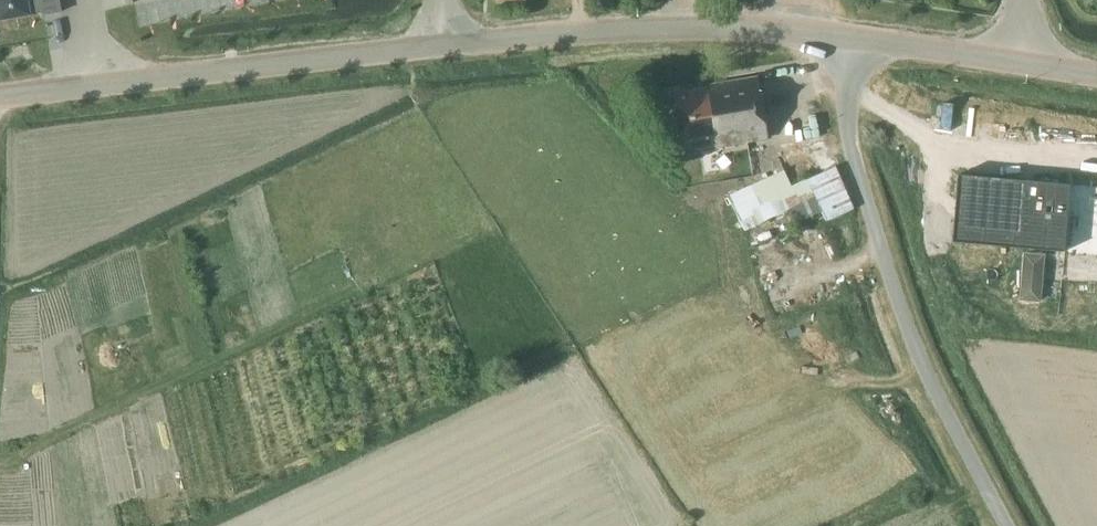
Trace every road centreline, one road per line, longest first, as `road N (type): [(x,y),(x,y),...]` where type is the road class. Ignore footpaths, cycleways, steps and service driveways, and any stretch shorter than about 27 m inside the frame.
road 1 (tertiary): [(0,98),(574,30),(689,26),(832,37)]
road 2 (tertiary): [(1028,64),(832,37)]

